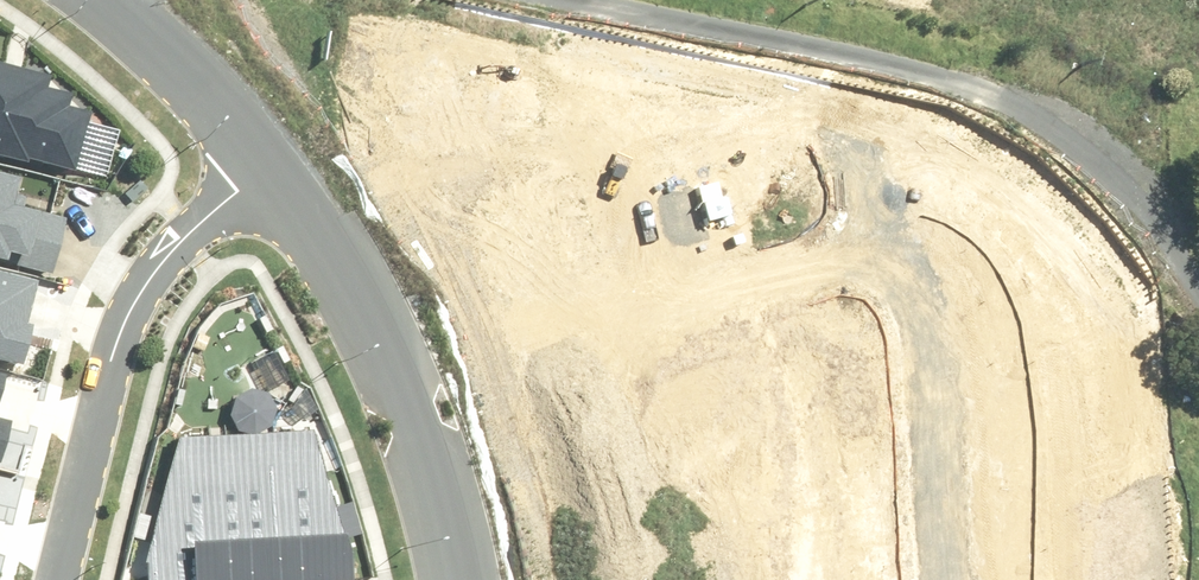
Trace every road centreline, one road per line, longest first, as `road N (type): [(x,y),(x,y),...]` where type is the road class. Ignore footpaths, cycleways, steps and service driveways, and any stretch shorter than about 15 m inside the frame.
road 1 (unknown): [(900,244),(670,334),(549,37)]
road 2 (unknown): [(943,579),(919,287),(834,100)]
road 3 (residential): [(57,579),(111,356),(142,286),(193,229),(272,171)]
road 4 (tertiary): [(272,171),(379,335),(414,415),(459,579)]
road 5 (tertiary): [(99,0),(272,171)]

